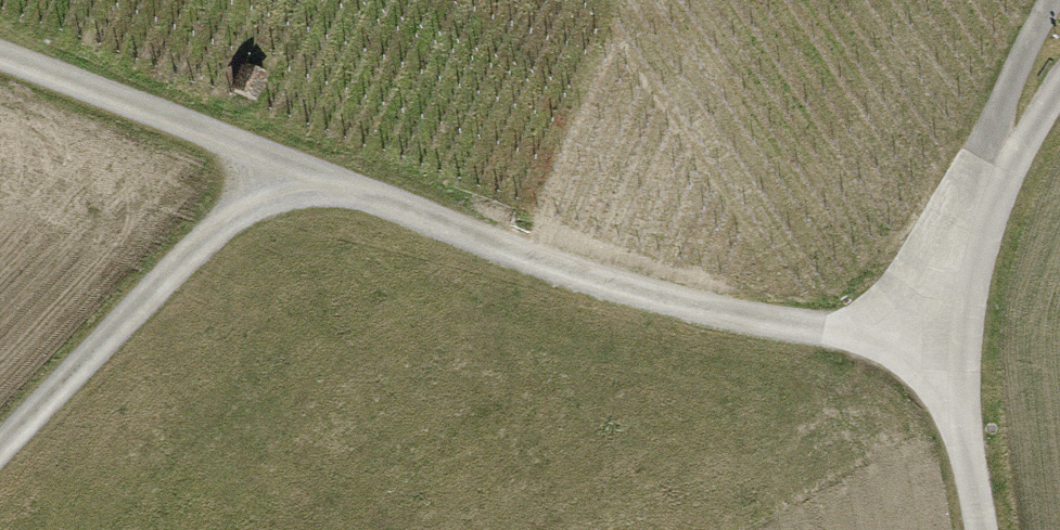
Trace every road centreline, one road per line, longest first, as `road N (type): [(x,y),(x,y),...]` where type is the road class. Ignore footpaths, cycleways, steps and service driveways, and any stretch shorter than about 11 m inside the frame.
road 1 (track): [(944,333),(853,336),(655,301),(293,169)]
road 2 (track): [(0,446),(206,241),(293,169)]
road 3 (unclassified): [(982,205),(944,333),(979,529)]
road 4 (track): [(293,169),(0,57)]
road 5 (track): [(1052,0),(1003,93),(982,205)]
road 6 (unclassified): [(1059,83),(982,205)]

